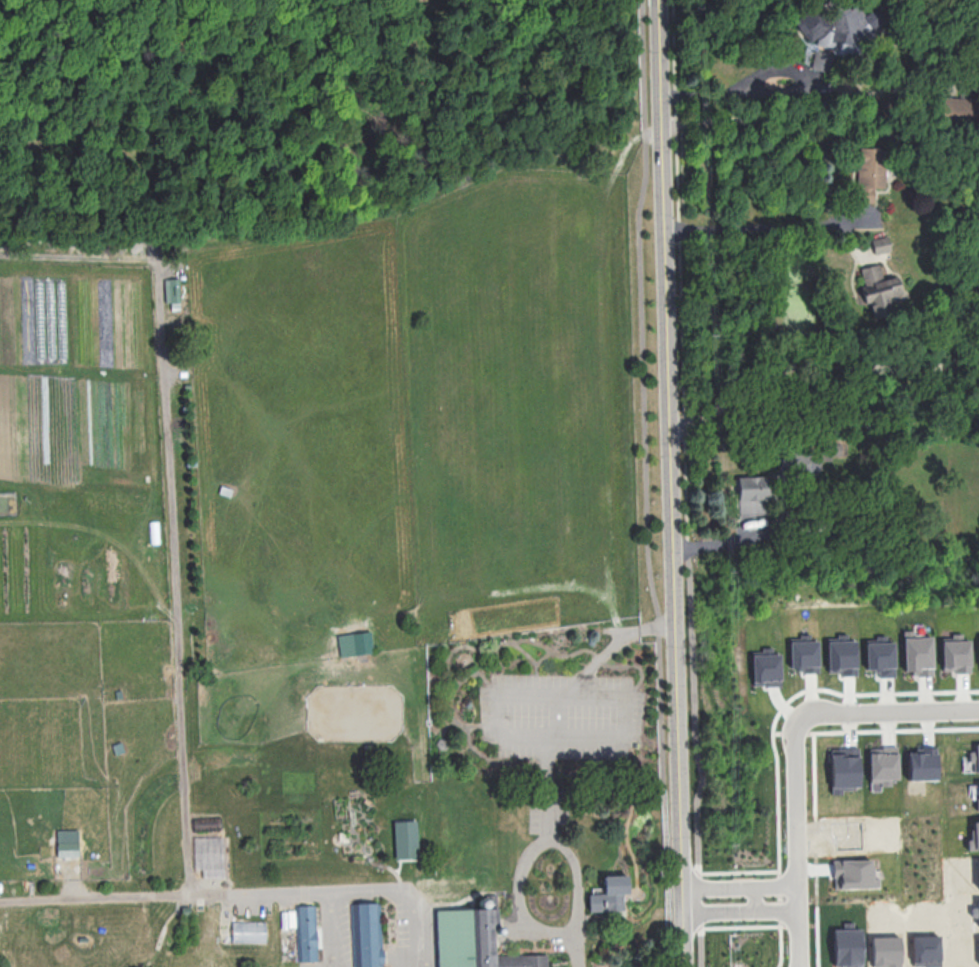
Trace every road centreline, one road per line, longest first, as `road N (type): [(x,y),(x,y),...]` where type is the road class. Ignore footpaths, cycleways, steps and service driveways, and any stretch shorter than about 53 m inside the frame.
road 1 (tertiary): [(686,966),(658,0)]
road 2 (track): [(634,136),(617,166),(504,162),(395,207),(184,245),(157,263)]
road 3 (residential): [(799,966),(794,725),(814,711),(978,708)]
road 4 (track): [(157,263),(0,256)]

